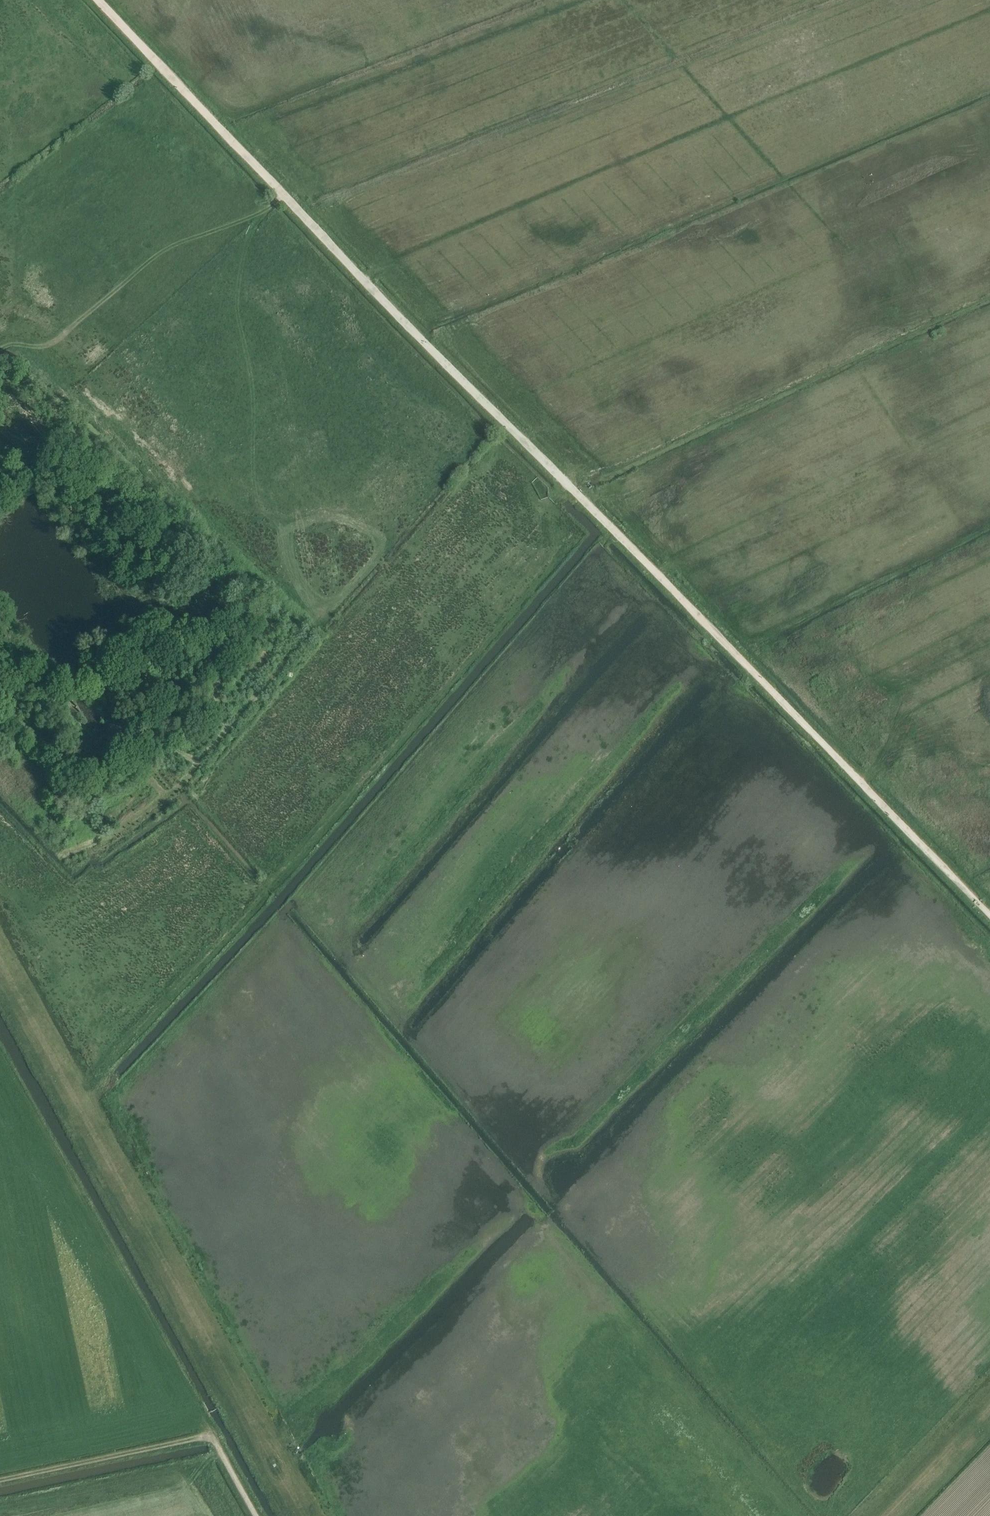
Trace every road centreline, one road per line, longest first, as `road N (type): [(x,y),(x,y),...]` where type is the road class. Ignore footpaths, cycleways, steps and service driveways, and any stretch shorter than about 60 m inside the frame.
road 1 (track): [(989,915),(97,0)]
road 2 (track): [(0,1480),(211,1437)]

